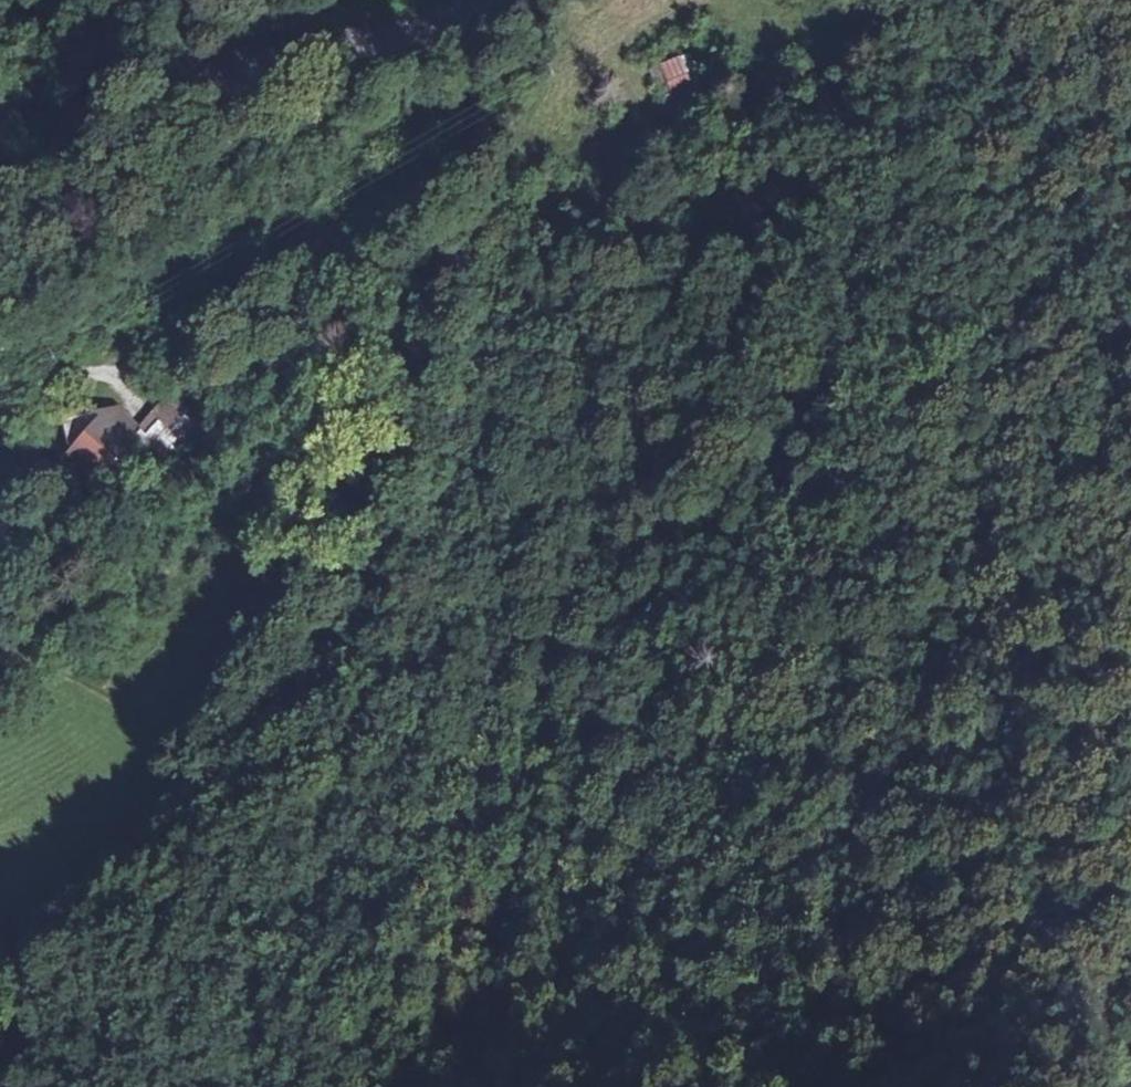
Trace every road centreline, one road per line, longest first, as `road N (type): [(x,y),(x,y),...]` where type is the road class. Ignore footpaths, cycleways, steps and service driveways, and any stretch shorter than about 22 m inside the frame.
road 1 (track): [(82,1086),(114,1063),(198,964),(318,699),(433,577),(465,477),(480,386),(461,287),(410,263),(228,335),(0,401)]
road 2 (tertiary): [(0,157),(473,0)]

